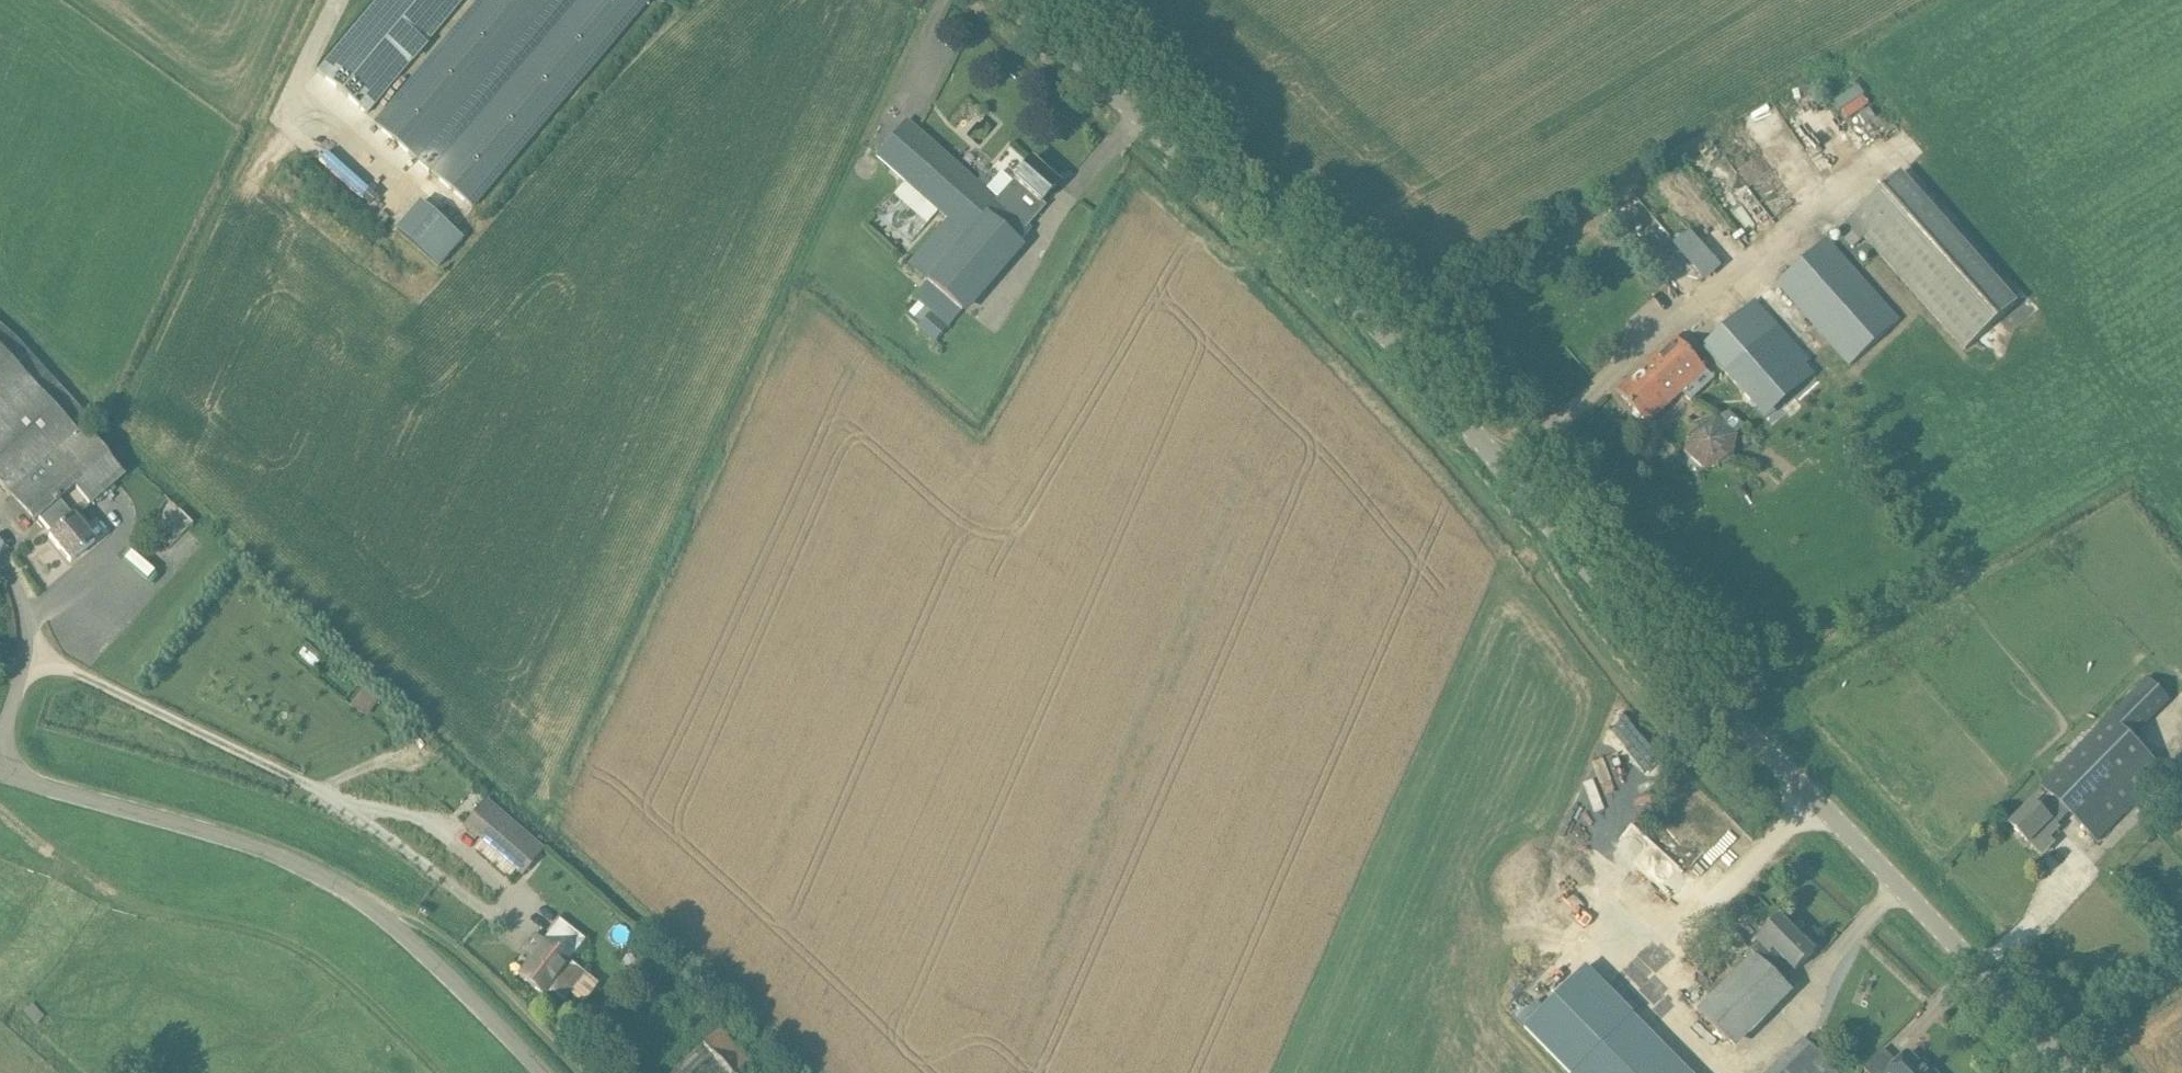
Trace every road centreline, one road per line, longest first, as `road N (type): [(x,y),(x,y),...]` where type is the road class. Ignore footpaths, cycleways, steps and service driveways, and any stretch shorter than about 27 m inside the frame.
road 1 (tertiary): [(2081,1072),(1352,303),(1009,0)]
road 2 (tertiary): [(543,1072),(357,896),(253,848),(0,775)]
road 3 (unclassified): [(0,756),(25,625),(0,565)]

